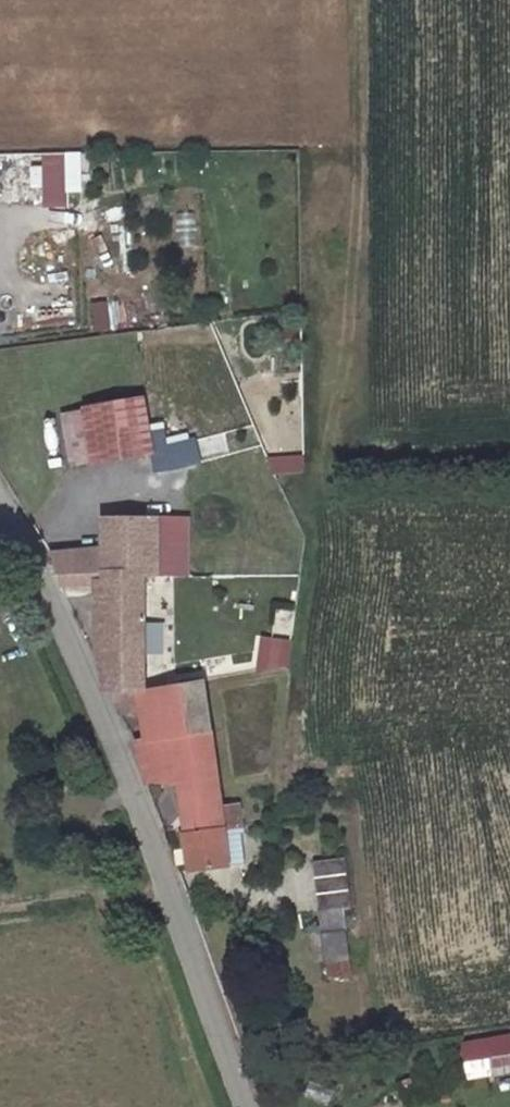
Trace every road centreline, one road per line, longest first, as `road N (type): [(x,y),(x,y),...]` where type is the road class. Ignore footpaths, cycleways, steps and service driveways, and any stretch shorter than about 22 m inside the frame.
road 1 (unclassified): [(0,504),(47,583),(90,680),(245,1106)]

